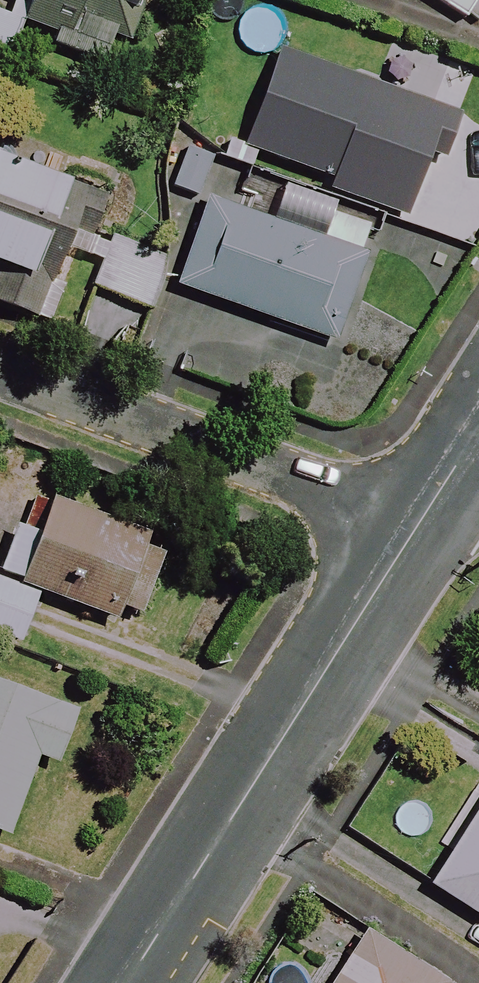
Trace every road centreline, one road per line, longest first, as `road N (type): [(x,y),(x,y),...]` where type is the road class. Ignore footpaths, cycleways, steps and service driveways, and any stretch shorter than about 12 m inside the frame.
road 1 (residential): [(126,982),(414,530)]
road 2 (residential): [(414,530),(0,373)]

